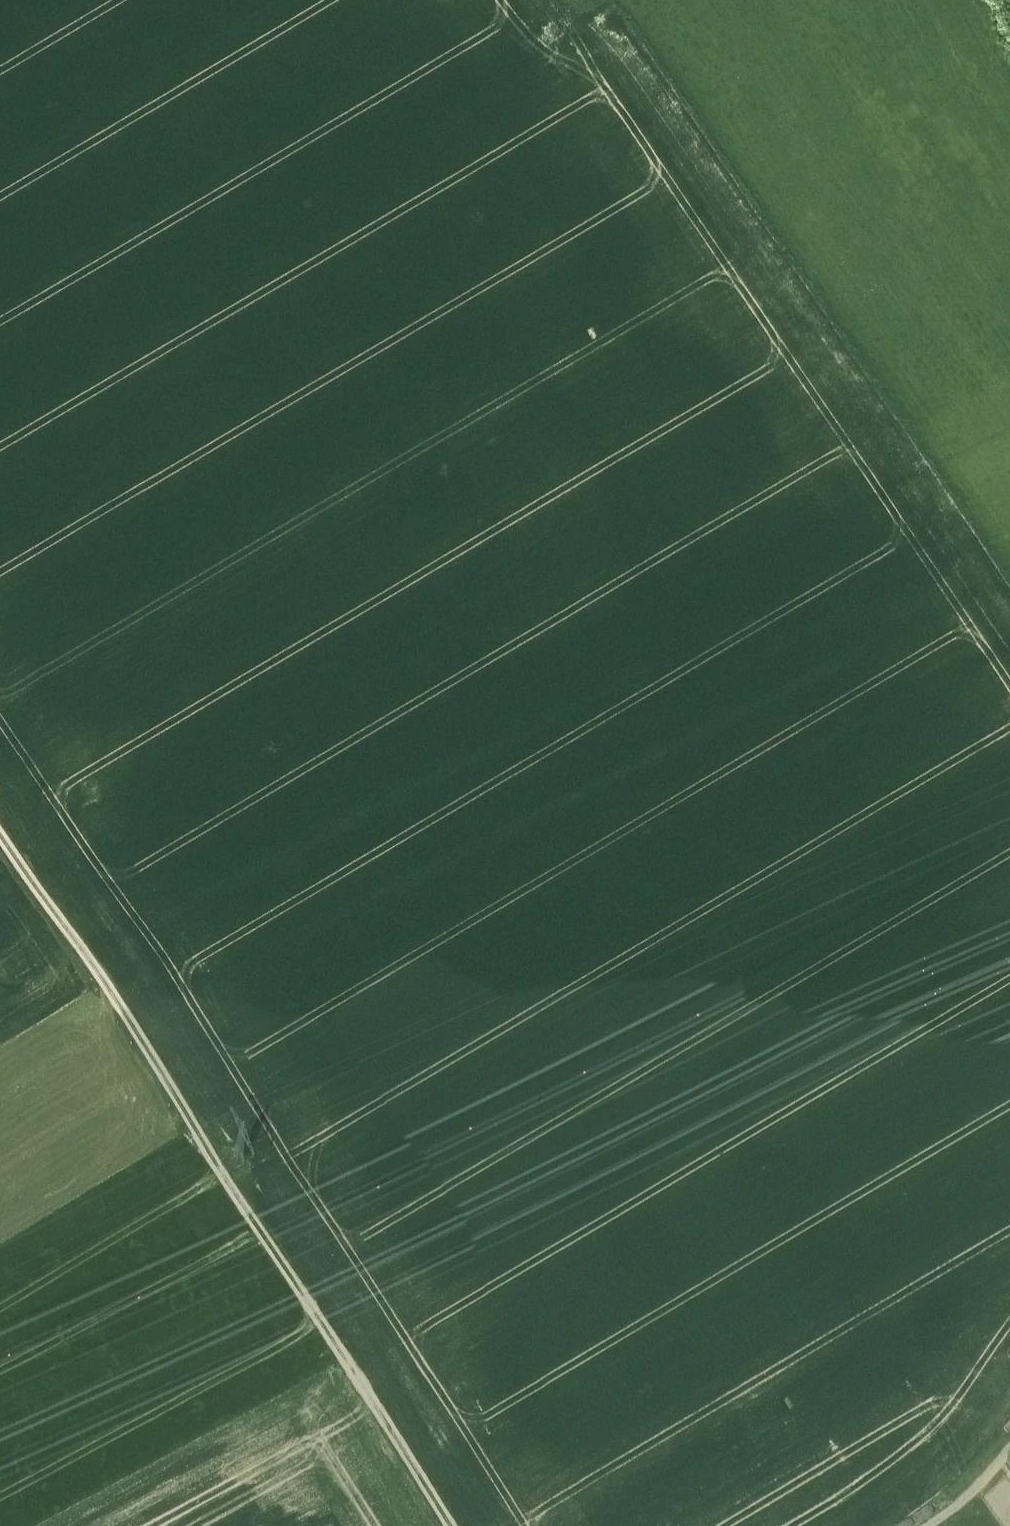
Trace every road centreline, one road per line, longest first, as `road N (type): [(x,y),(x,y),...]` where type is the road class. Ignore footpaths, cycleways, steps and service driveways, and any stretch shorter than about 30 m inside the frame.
road 1 (track): [(0,839),(445,1525)]

